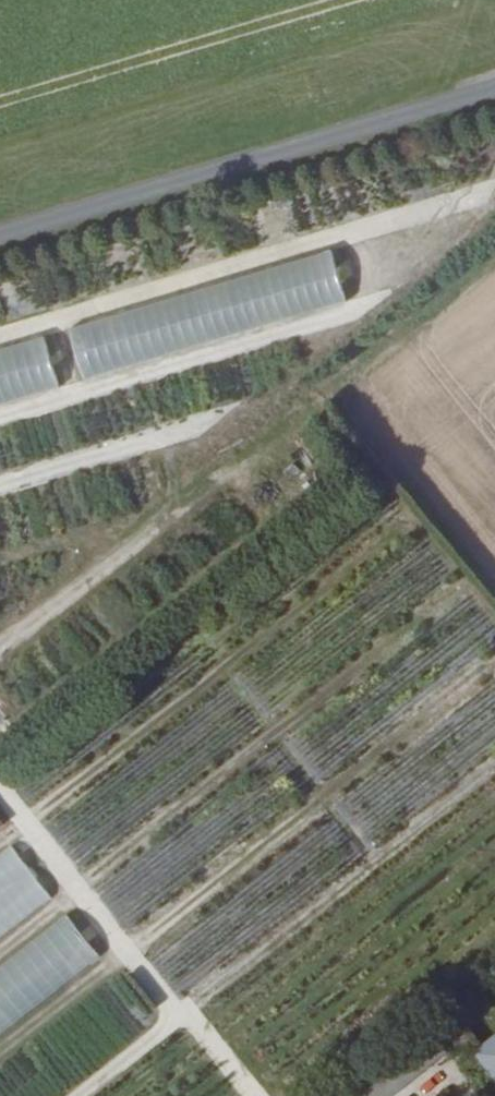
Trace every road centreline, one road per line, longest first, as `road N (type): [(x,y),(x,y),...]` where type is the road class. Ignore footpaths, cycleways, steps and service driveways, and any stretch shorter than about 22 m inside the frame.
road 1 (track): [(0,677),(494,279)]
road 2 (track): [(0,232),(494,84)]
road 3 (track): [(80,885),(461,583)]
road 4 (track): [(30,824),(411,523)]
road 5 (track): [(131,948),(494,659)]
road 6 (track): [(0,787),(252,1095)]
road 7 (track): [(184,1013),(494,766)]
road 8 (track): [(494,625),(325,417)]
road 9 (track): [(184,1013),(79,1095)]

